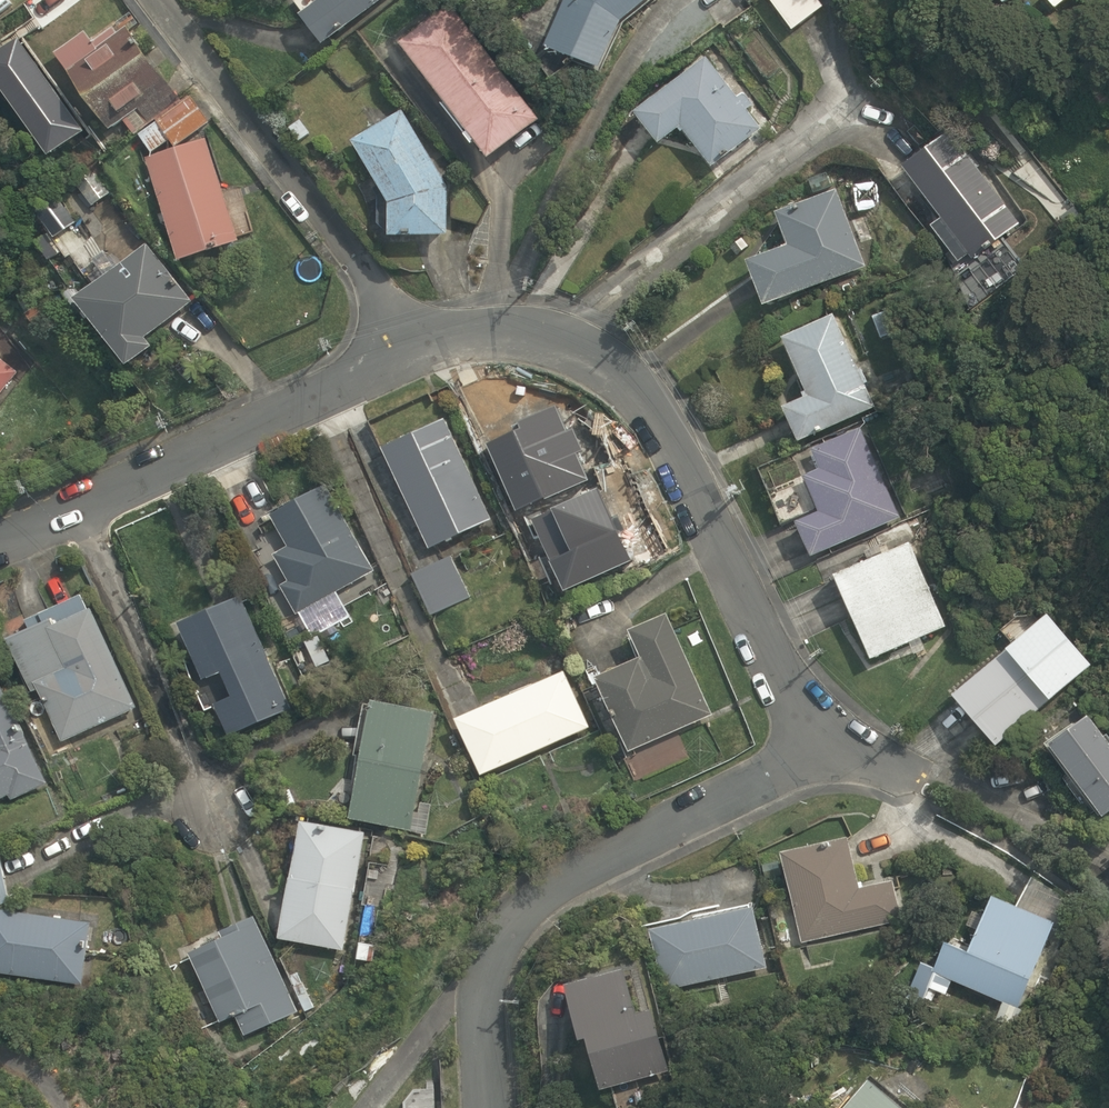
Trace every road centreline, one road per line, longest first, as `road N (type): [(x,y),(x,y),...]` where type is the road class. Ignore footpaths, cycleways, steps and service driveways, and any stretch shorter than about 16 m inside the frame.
road 1 (residential): [(411,351),(457,333),(503,327),(536,332),(613,367),(644,401),(820,736),(778,770),(548,885),(515,913),(480,1009),(484,1107)]
road 2 (residential): [(411,351),(162,0)]
road 3 (residential): [(81,512),(411,351)]
road 4 (residential): [(81,512),(216,813)]

